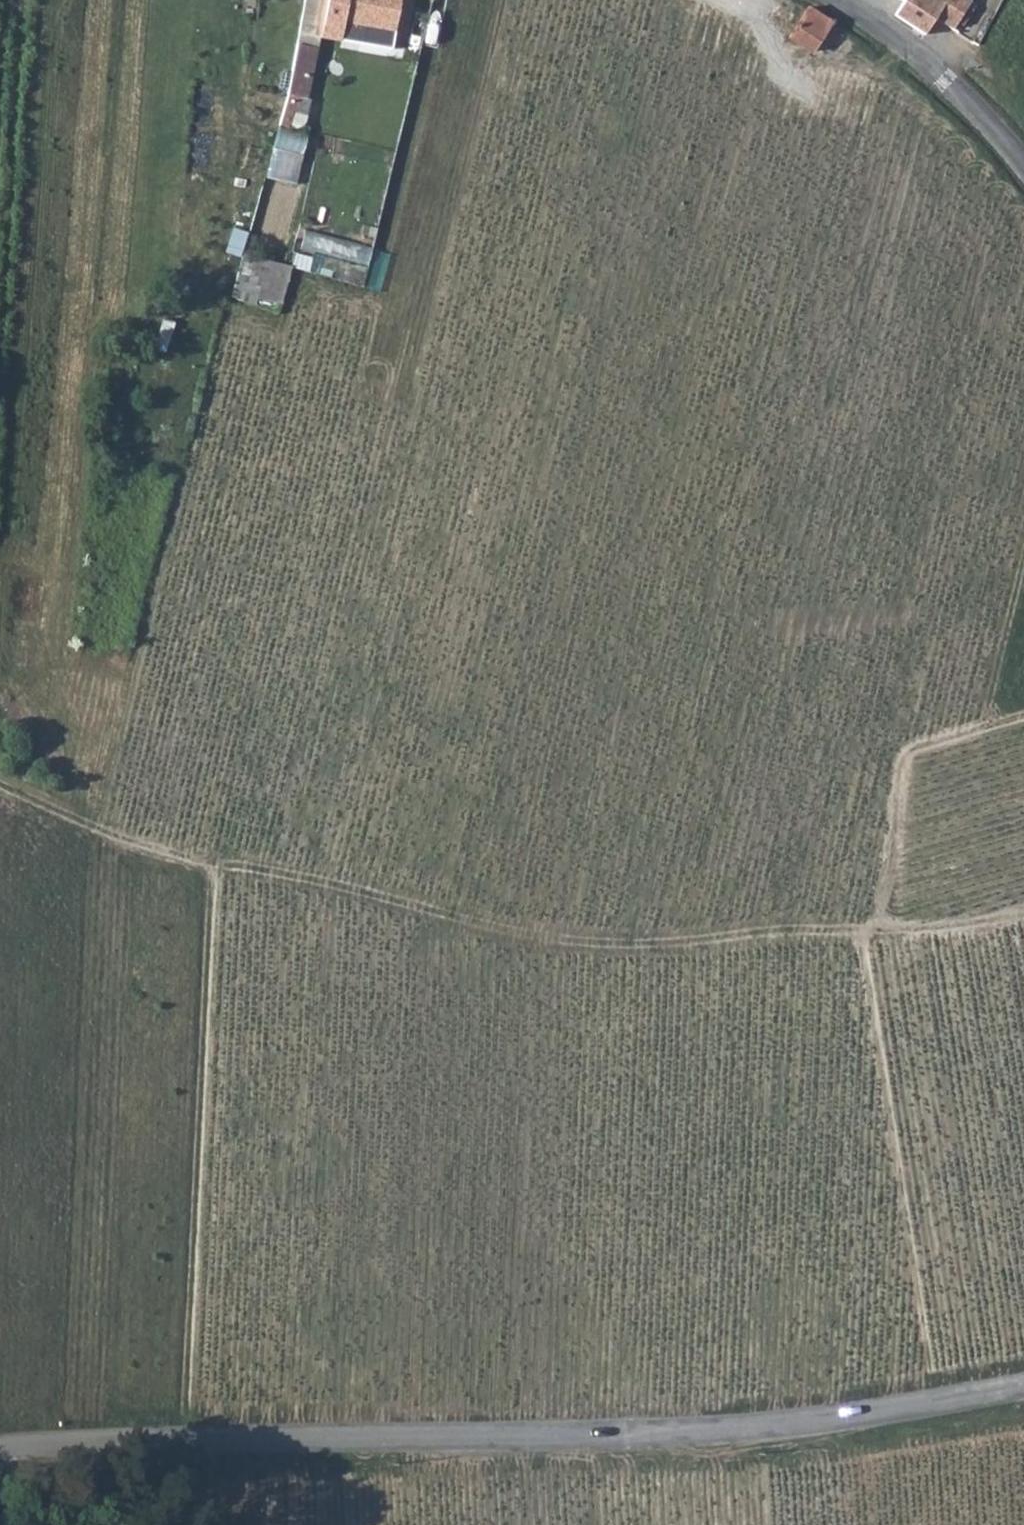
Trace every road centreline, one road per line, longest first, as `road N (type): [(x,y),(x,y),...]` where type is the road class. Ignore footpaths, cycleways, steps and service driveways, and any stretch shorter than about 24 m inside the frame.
road 1 (track): [(1023,917),(886,933),(776,925),(692,944),(576,943),(132,850),(0,794)]
road 2 (unclassified): [(0,1452),(714,1432),(1023,1385)]
road 3 (track): [(886,933),(908,745),(1023,711)]
road 4 (residential): [(981,115),(841,0)]

